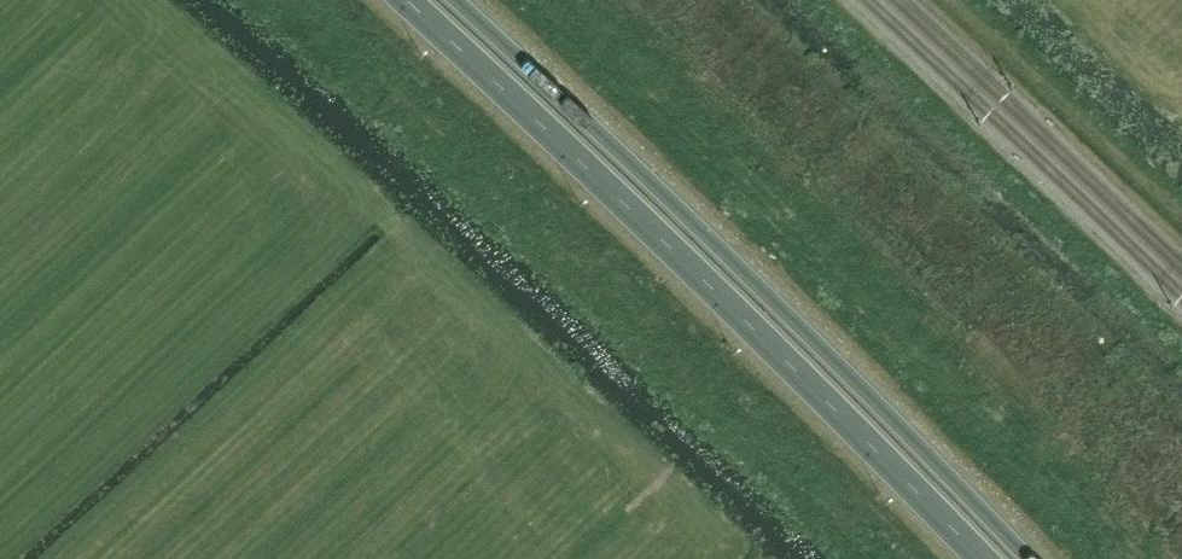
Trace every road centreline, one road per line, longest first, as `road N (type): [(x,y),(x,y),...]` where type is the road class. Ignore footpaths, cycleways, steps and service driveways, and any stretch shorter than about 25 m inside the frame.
road 1 (trunk): [(1027,558),(777,305),(449,0)]
road 2 (trunk): [(406,0),(727,305),(978,558)]

